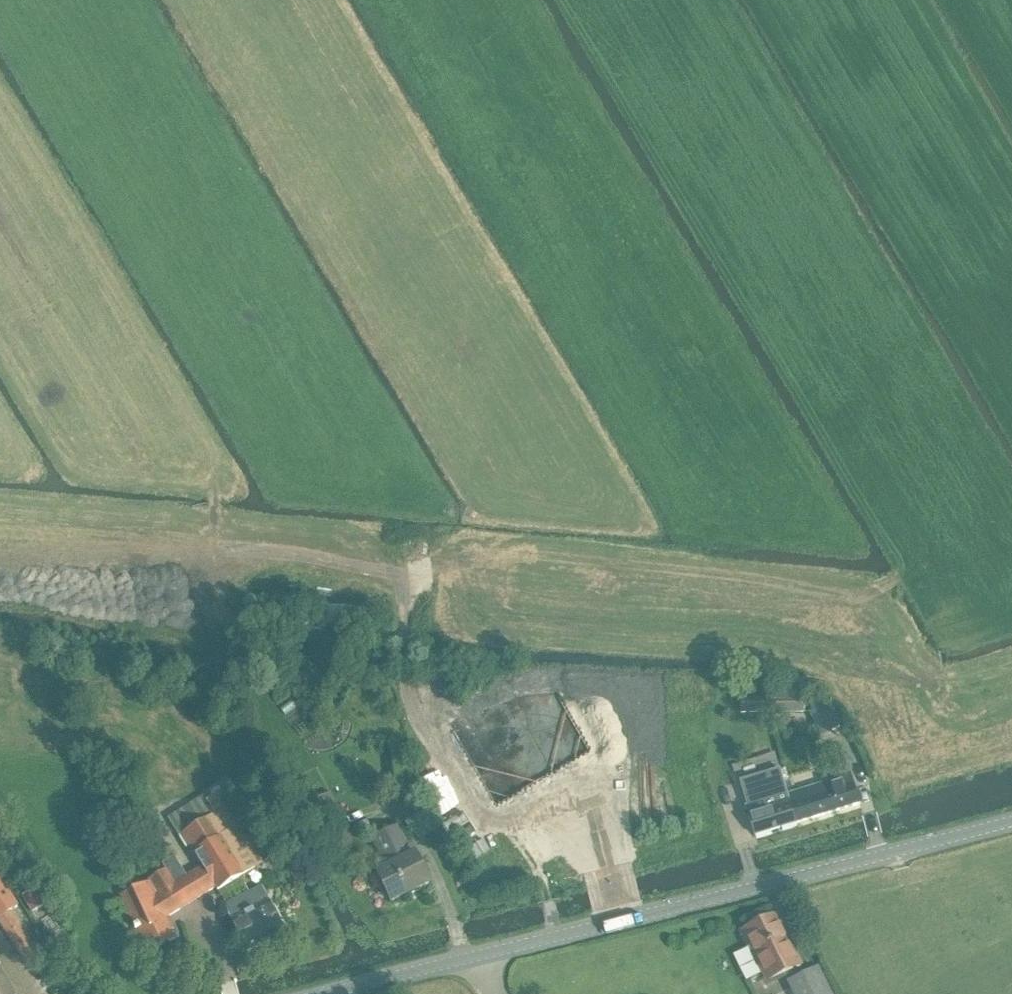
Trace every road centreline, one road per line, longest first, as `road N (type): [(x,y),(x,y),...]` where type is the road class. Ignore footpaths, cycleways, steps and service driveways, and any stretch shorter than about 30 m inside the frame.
road 1 (tertiary): [(1011,822),(328,993)]
road 2 (track): [(397,683),(416,740),(541,870),(556,937)]

